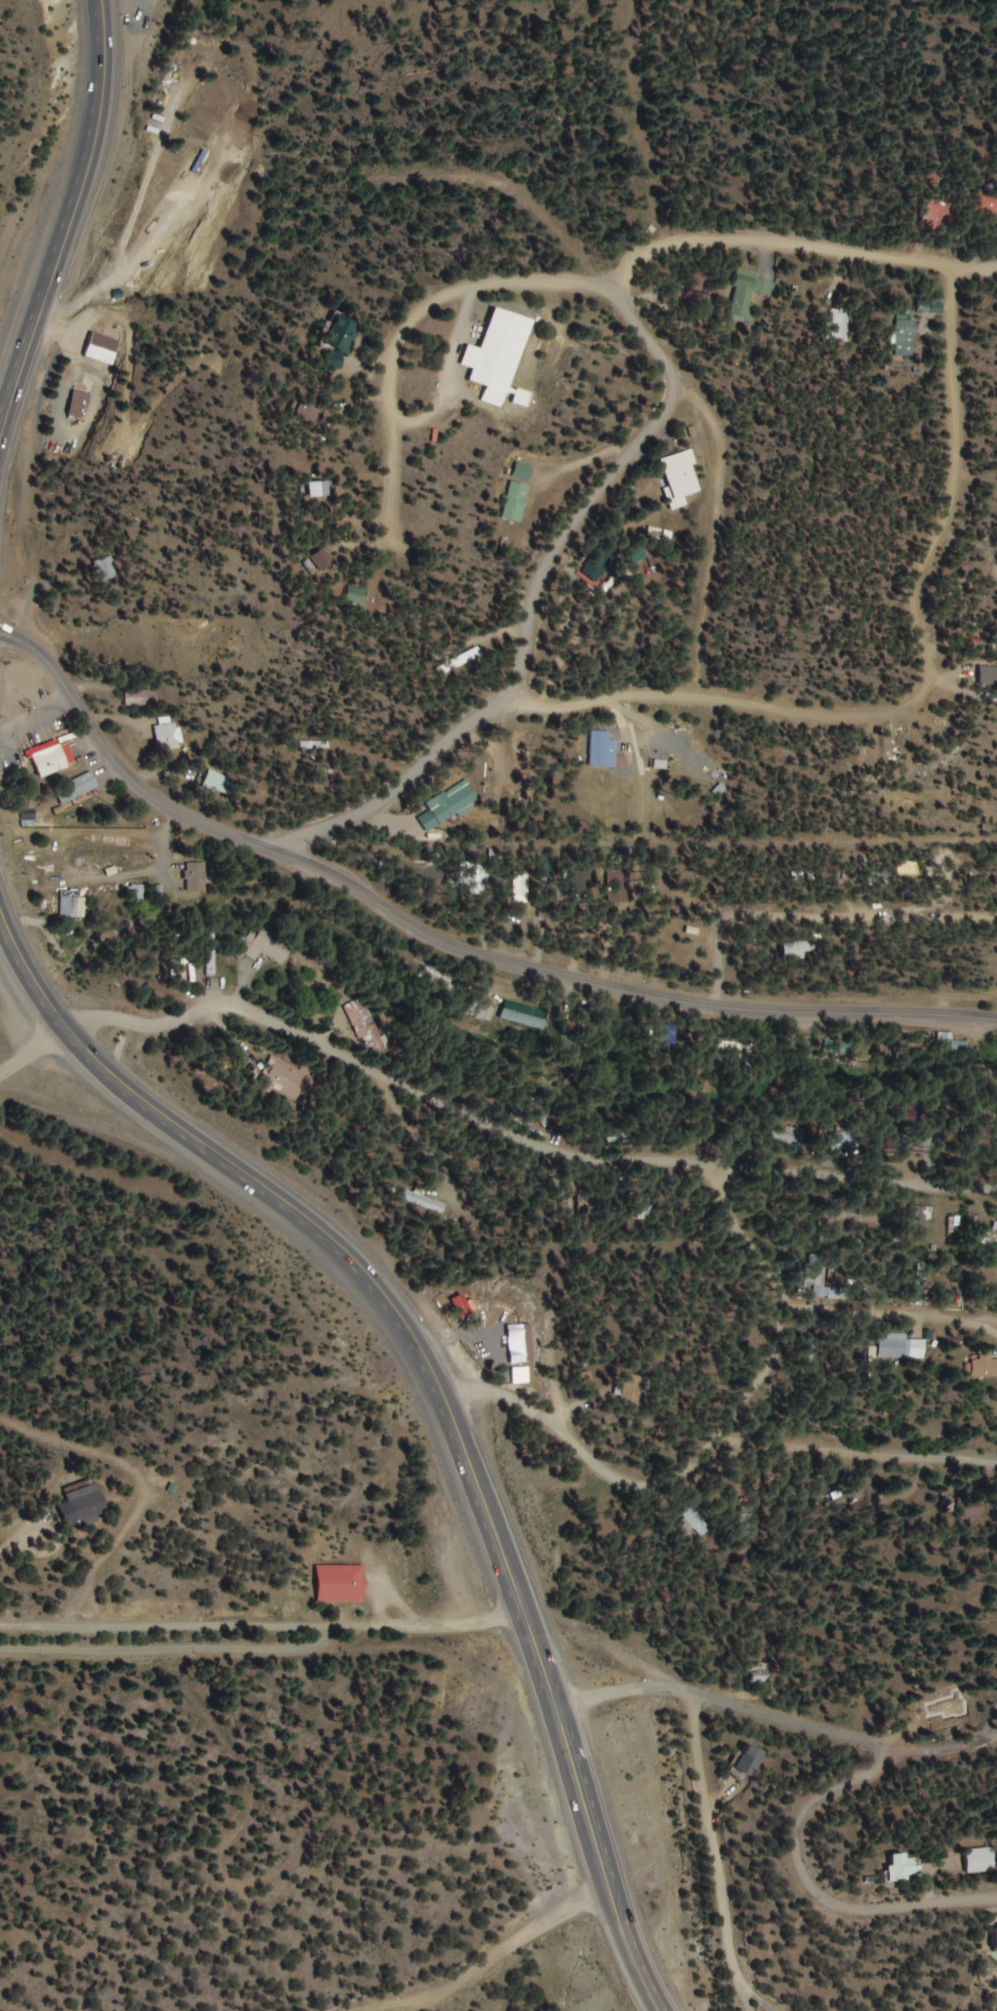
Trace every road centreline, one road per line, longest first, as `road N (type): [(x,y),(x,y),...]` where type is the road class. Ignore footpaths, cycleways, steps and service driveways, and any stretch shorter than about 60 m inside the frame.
road 1 (secondary): [(996,1022),(647,997),(435,940),(355,888),(176,814),(113,764),(58,675),(0,634)]
road 2 (residential): [(700,749),(893,739),(924,570),(934,319),(924,294),(893,278),(740,278),(613,324)]
road 3 (primary): [(519,1612),(437,1397),(372,1290),(282,1199),(115,1082),(67,1032),(0,929)]
road 4 (residential): [(735,1173),(654,1138),(272,1035),(134,1045),(67,1032)]
road 5 (residential): [(613,324),(560,261),(519,234),(217,198),(196,214),(113,207)]
road 6 (residential): [(0,1666),(471,1627),(519,1612)]
road 7 (residential): [(328,636),(374,462),(440,381),(526,324),(613,324)]
road 8 (residential): [(700,749),(715,560),(695,467),(659,447),(654,401),(613,324)]
road 9 (primary): [(0,417),(81,170),(99,90),(94,0)]
road 10 (primary): [(661,2010),(577,1805),(519,1612)]
road 11 (residential): [(885,1749),(881,1765),(806,1804),(795,1832),(799,1865),(816,1895),(847,1910),(996,1899)]
road 12 (residential): [(560,1427),(606,1471),(645,1490),(684,1483),(726,1452),(761,1404),(756,1286)]
road 13 (residential): [(996,934),(721,917),(720,1005)]
road 14 (residential): [(659,447),(537,585),(486,744)]
road 15 (residential): [(555,1727),(616,1692),(652,1687),(885,1749)]
road 16 (residential): [(756,1286),(587,1306),(562,1347),(560,1427)]
road 17 (residential): [(726,1452),(833,1479),(996,1486)]
road 18 (residential): [(996,1180),(735,1173)]
road 19 (residential): [(58,1664),(68,1593),(63,1490),(27,1450),(0,1437)]
road 20 (residential): [(752,1416),(996,1415)]
road 21 (residential): [(276,856),(394,774),(486,744)]
road 22 (residential): [(700,749),(486,744)]
road 23 (residential): [(609,1892),(480,2010)]
road 24 (residential): [(560,1427),(487,1394),(437,1397)]
road 25 (residential): [(885,1749),(919,1710),(996,1701)]

